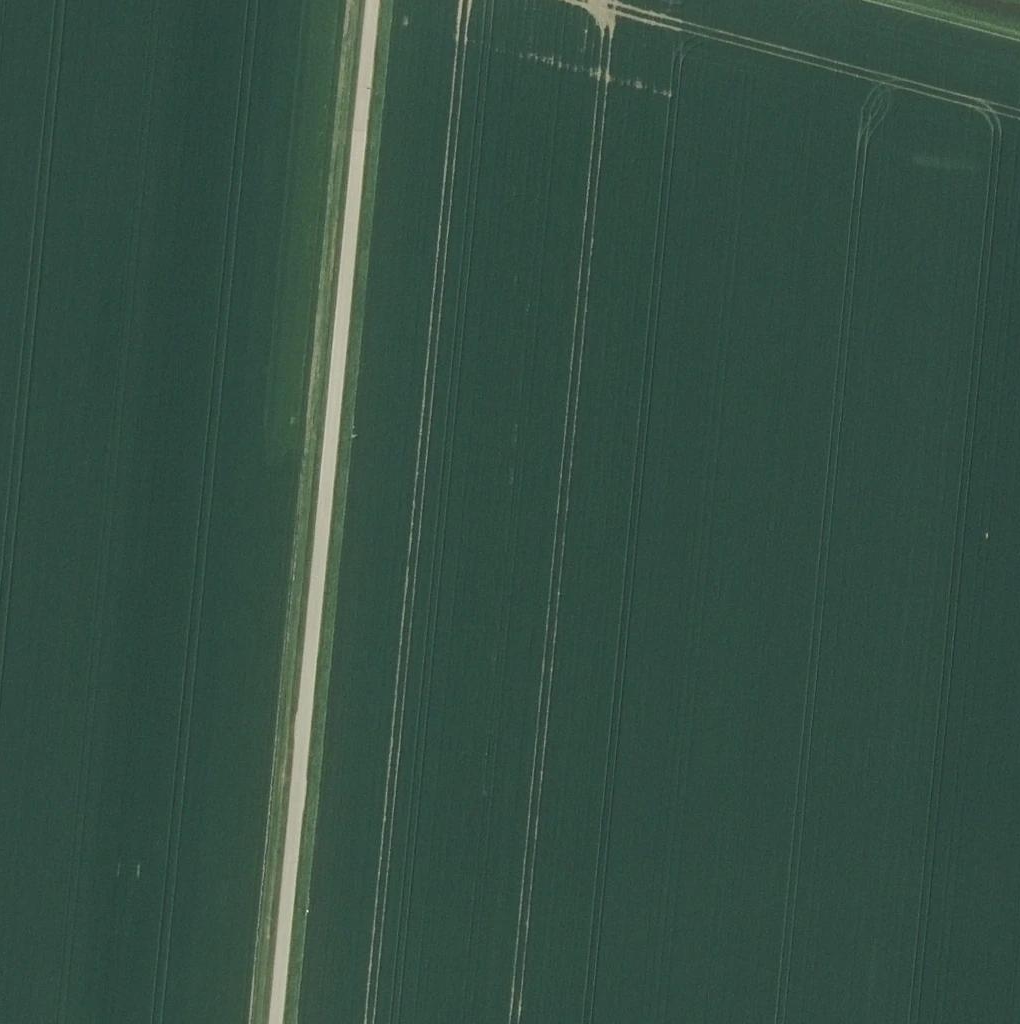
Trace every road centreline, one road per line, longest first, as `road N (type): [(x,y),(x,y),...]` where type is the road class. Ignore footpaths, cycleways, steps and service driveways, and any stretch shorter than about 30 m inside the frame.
road 1 (unclassified): [(280,1023),(376,0)]

